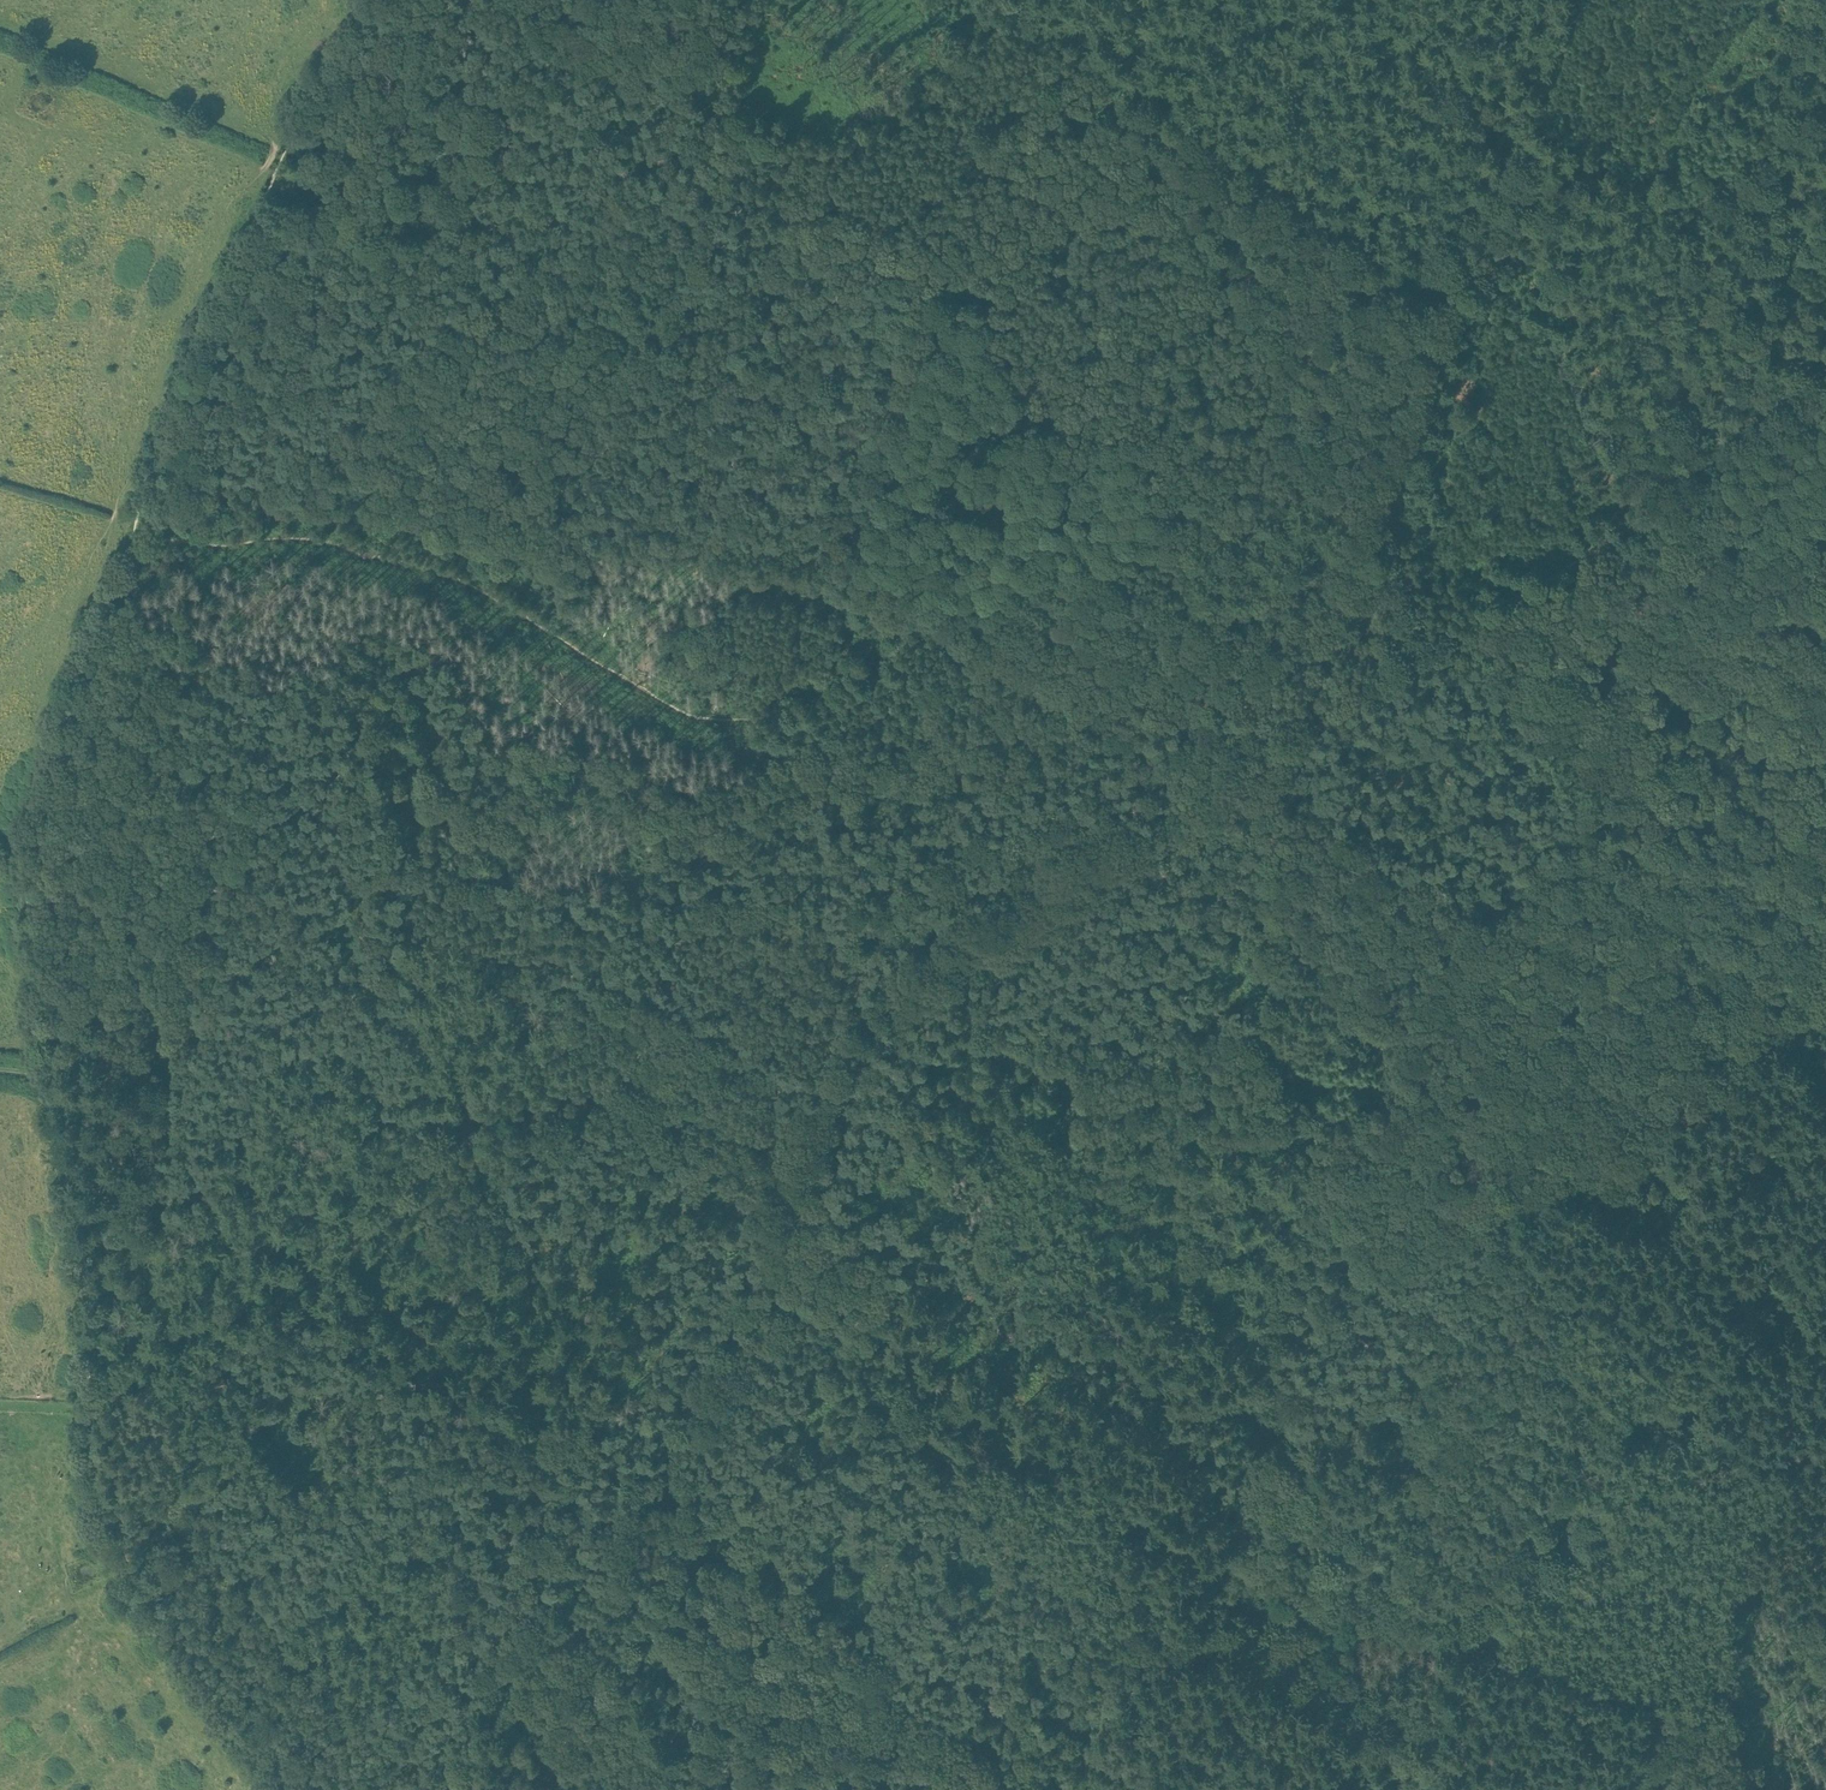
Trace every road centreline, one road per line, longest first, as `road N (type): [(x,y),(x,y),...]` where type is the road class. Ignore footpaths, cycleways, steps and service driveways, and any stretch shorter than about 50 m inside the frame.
road 1 (track): [(808,1789),(652,1647),(624,1580),(642,1491),(681,1459),(788,1208),(810,1078),(861,994),(1004,929),(1268,756)]
road 2 (track): [(1268,756),(1141,541),(976,576),(878,611),(851,656),(796,708),(749,720),(694,717),(450,578),(296,535),(224,544),(126,522)]
road 3 (track): [(308,1789),(234,1719),(189,1661),(150,1602),(122,1535),(56,1078)]
road 4 (track): [(1354,0),(1677,195),(1825,302)]
road 5 (track): [(1459,649),(1825,398)]
road 6 (track): [(1268,756),(1402,666),(1459,649)]

